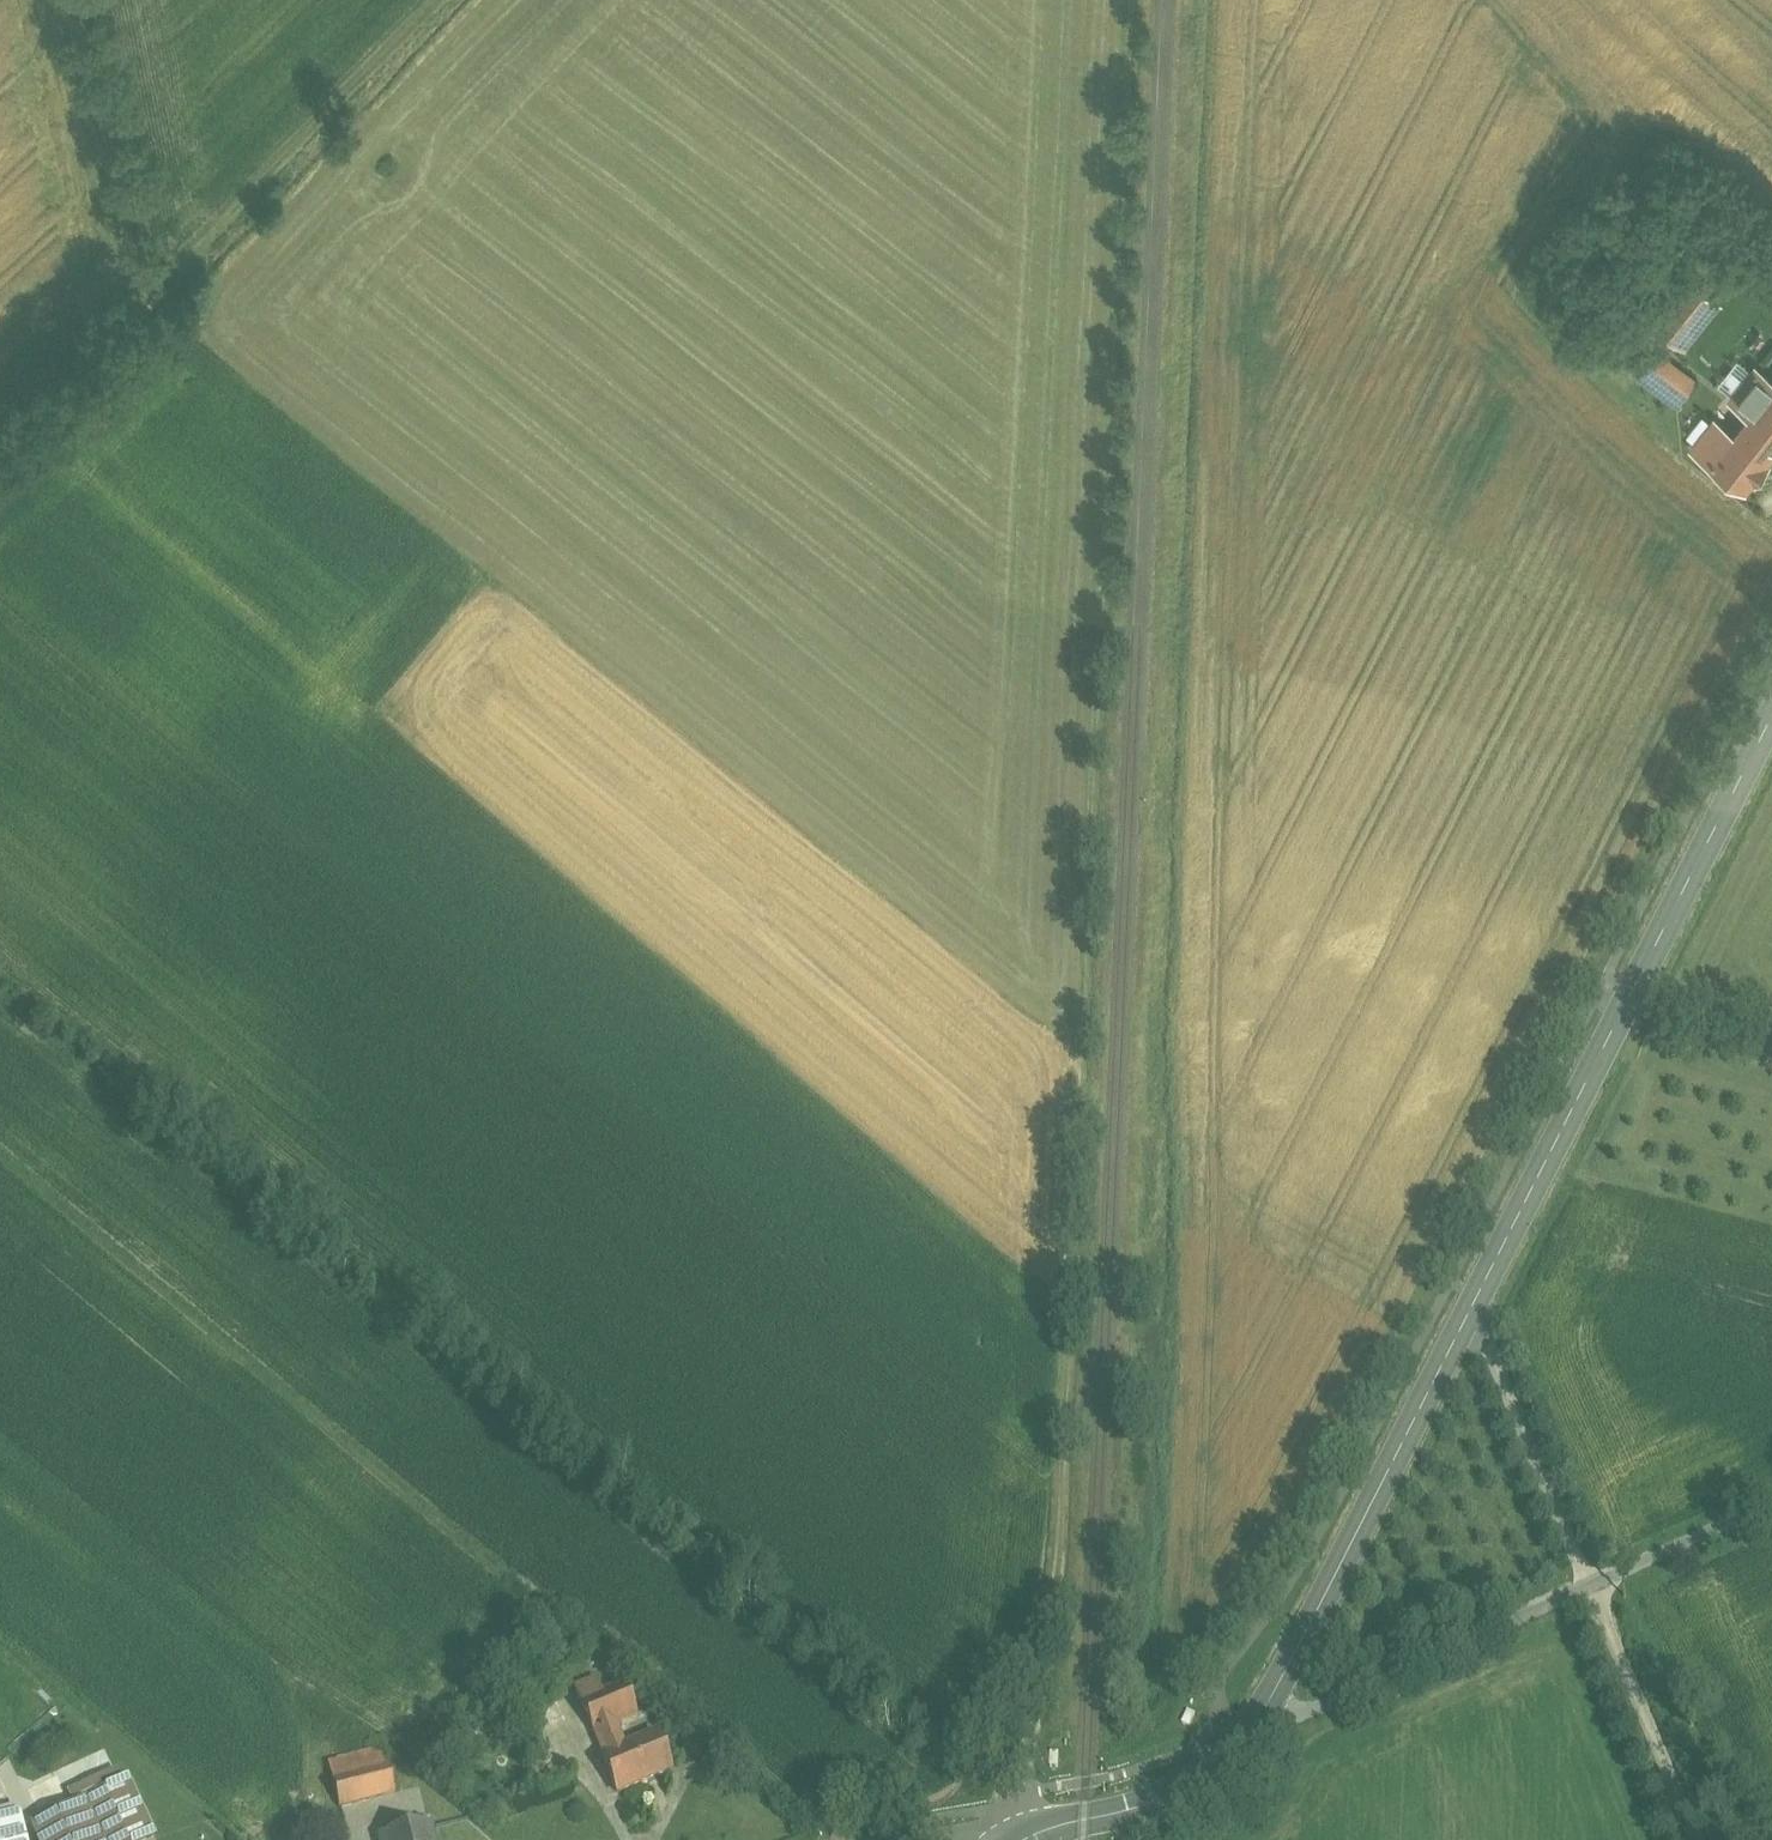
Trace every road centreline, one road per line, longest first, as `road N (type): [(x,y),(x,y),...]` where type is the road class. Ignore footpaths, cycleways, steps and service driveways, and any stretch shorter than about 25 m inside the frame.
road 1 (track): [(1036,1835),(1021,1797),(1064,1331),(1119,0)]
road 2 (tertiary): [(1771,711),(1463,1325)]
road 3 (tertiary): [(1463,1325),(1259,1723)]
road 4 (unclassified): [(1259,1723),(1299,1717),(1590,1590)]
road 5 (unclassified): [(1463,1325),(1486,1342),(1590,1590)]
road 6 (unclassified): [(1590,1590),(1701,1839)]
road 7 (tertiary): [(1259,1723),(1230,1766),(1185,1794),(1027,1839)]
road 8 (unclassified): [(1590,1590),(1771,1503)]

